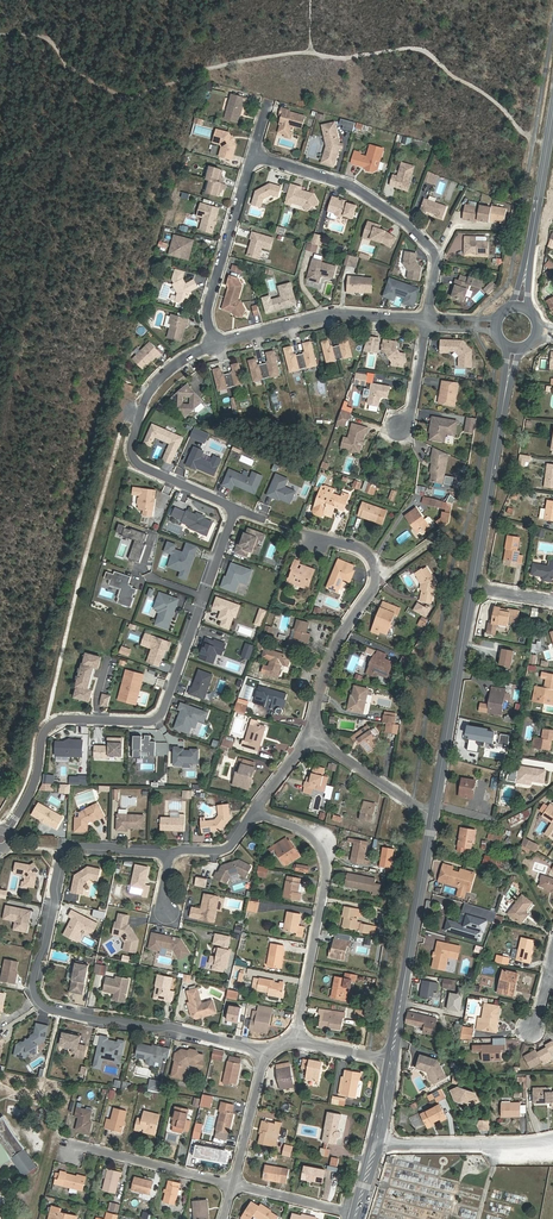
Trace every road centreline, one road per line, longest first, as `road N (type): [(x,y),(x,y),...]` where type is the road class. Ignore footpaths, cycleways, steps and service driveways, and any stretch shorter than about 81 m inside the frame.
road 1 (track): [(552,145),(532,142),(498,101),(416,50),(341,59),(294,51),(131,100),(68,66),(58,45),(39,34),(0,33)]
road 2 (residential): [(268,1051),(51,1009),(37,997),(65,856),(85,846),(172,854)]
road 3 (secondary): [(505,392),(433,815)]
road 4 (residential): [(6,830),(30,792),(51,723),(160,716),(203,597)]
road 5 (residential): [(297,1040),(326,858),(307,832),(256,813)]
road 6 (residential): [(301,533),(363,548),(376,578),(328,665),(316,738)]
road 7 (secondary): [(433,815),(392,1059)]
road 8 (residential): [(215,343),(332,313),(427,321)]
road 9 (residential): [(436,259),(403,219),(344,182),(254,155)]
road 10 (residential): [(254,155),(208,308),(215,343)]
road 11 (residential): [(376,1142),(552,1139)]
road 12 (residential): [(73,1154),(76,1145),(235,1183)]
road 13 (residential): [(128,409),(140,413),(134,461),(235,509)]
road 14 (track): [(131,100),(0,168)]
road 15 (secondary): [(552,110),(529,254)]
road 16 (residential): [(316,738),(433,815)]
road 17 (residential): [(235,1183),(268,1051)]

